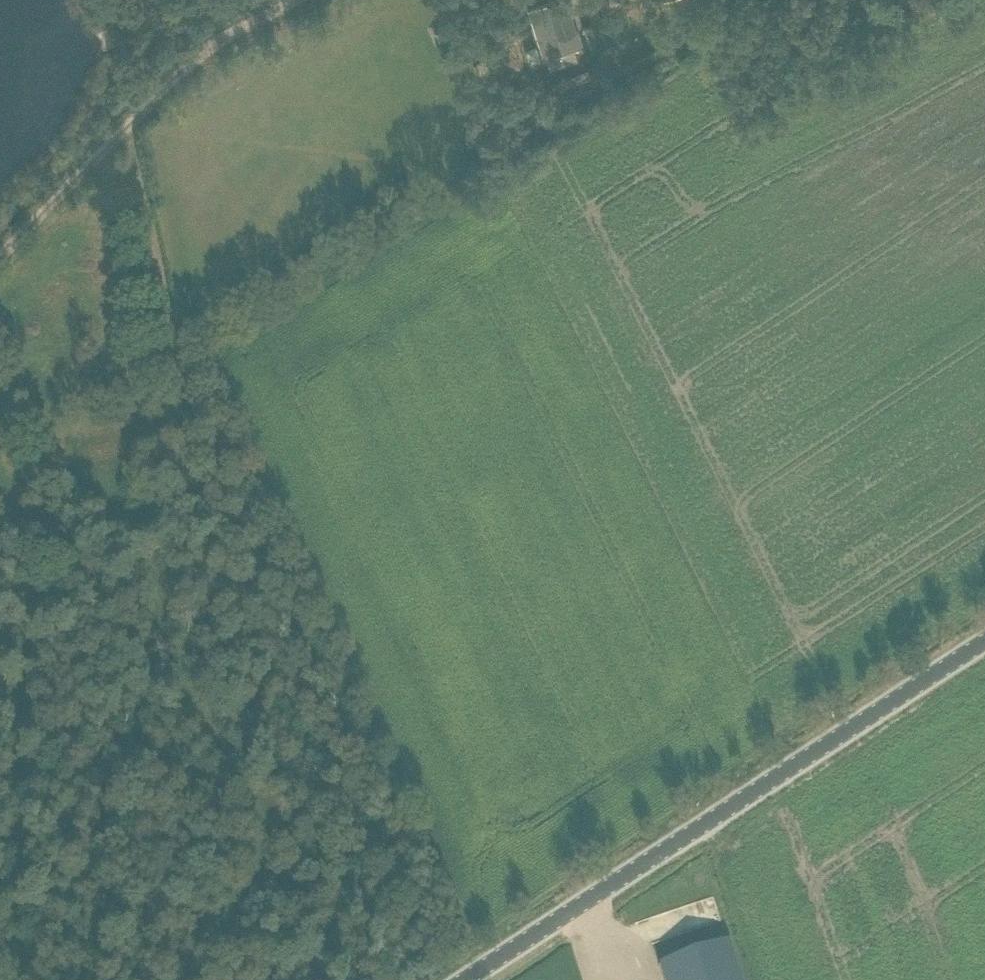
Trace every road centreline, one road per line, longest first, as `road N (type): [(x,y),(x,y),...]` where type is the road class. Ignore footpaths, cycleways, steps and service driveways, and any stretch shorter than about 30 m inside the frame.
road 1 (unclassified): [(463,979),(984,641)]
road 2 (track): [(294,0),(201,58),(0,259)]

